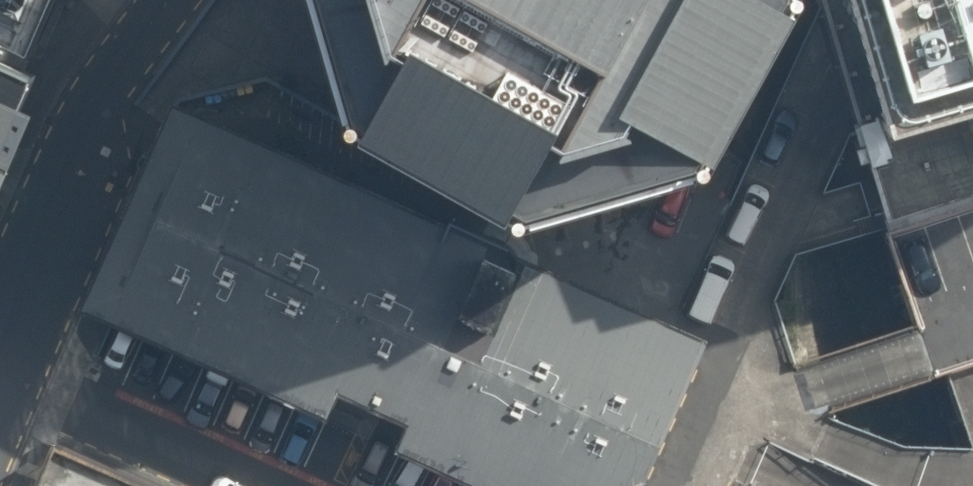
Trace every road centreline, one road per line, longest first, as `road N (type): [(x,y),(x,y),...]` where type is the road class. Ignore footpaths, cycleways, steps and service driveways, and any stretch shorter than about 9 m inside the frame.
road 1 (residential): [(178,0),(149,37),(0,382)]

